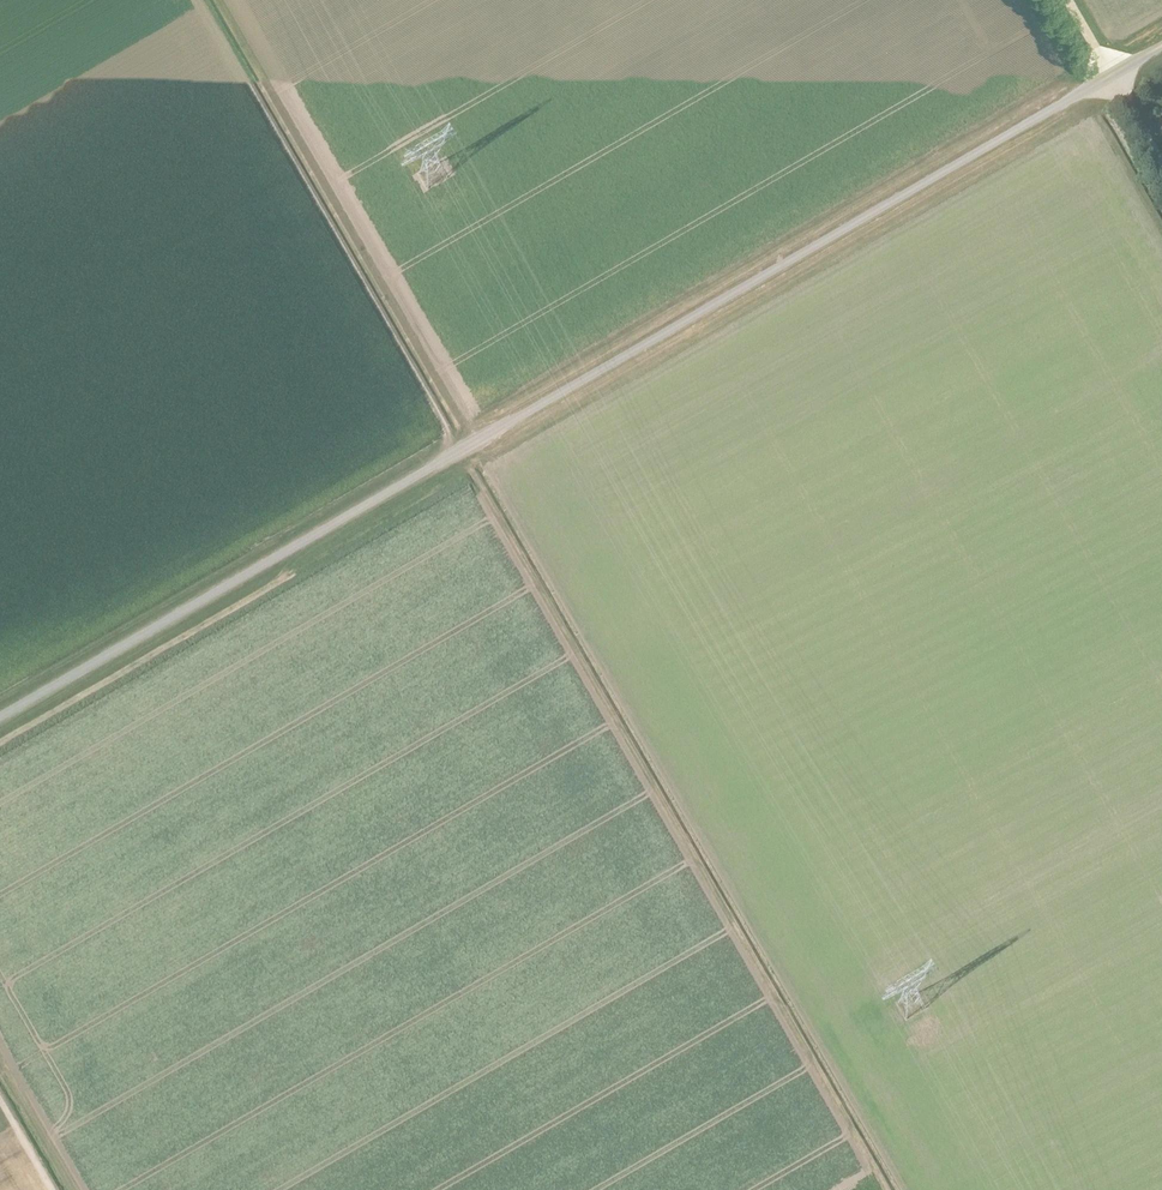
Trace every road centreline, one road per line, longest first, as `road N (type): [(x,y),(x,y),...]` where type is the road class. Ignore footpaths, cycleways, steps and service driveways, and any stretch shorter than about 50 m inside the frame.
road 1 (unclassified): [(0,717),(1161,45)]

